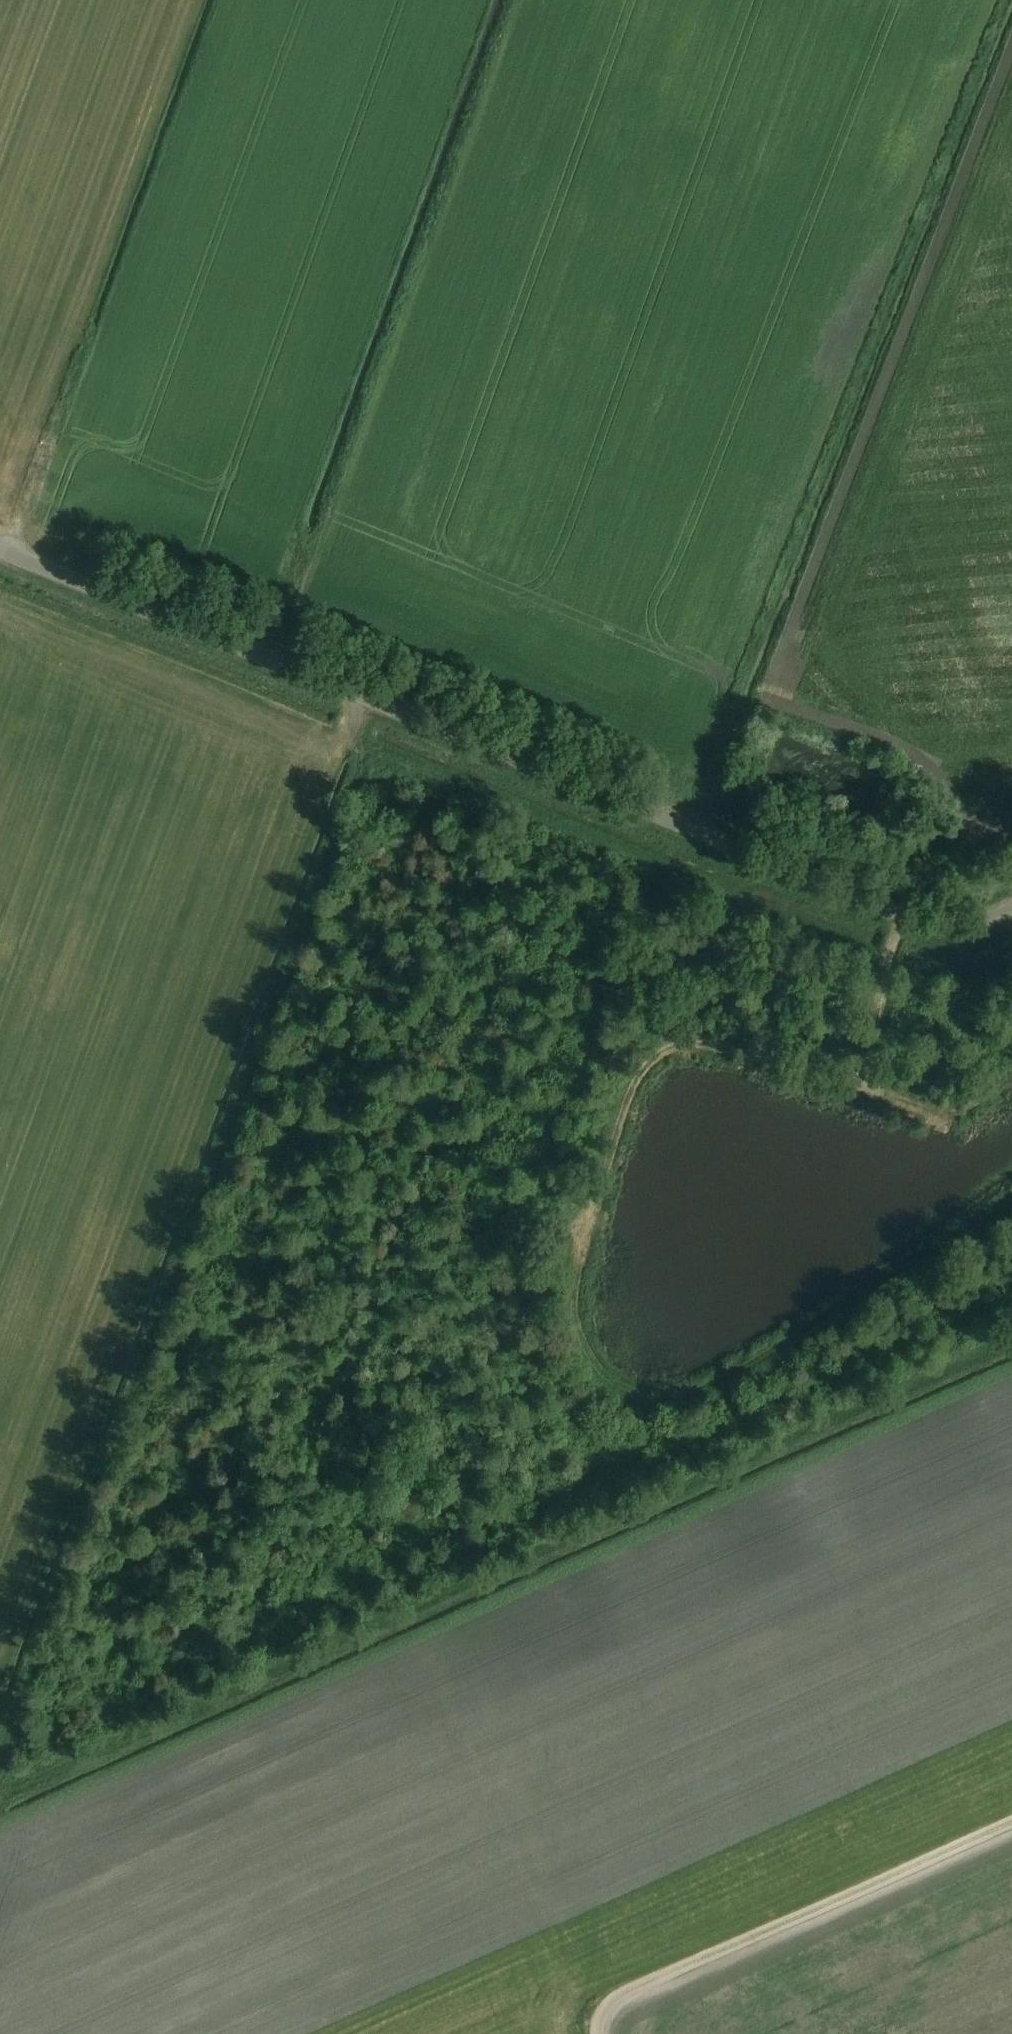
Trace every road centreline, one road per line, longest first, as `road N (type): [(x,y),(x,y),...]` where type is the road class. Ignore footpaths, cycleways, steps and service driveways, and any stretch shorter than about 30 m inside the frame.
road 1 (unclassified): [(1011,906),(944,924),(904,915),(0,549)]
road 2 (track): [(1011,1822),(618,1999),(600,2033)]

